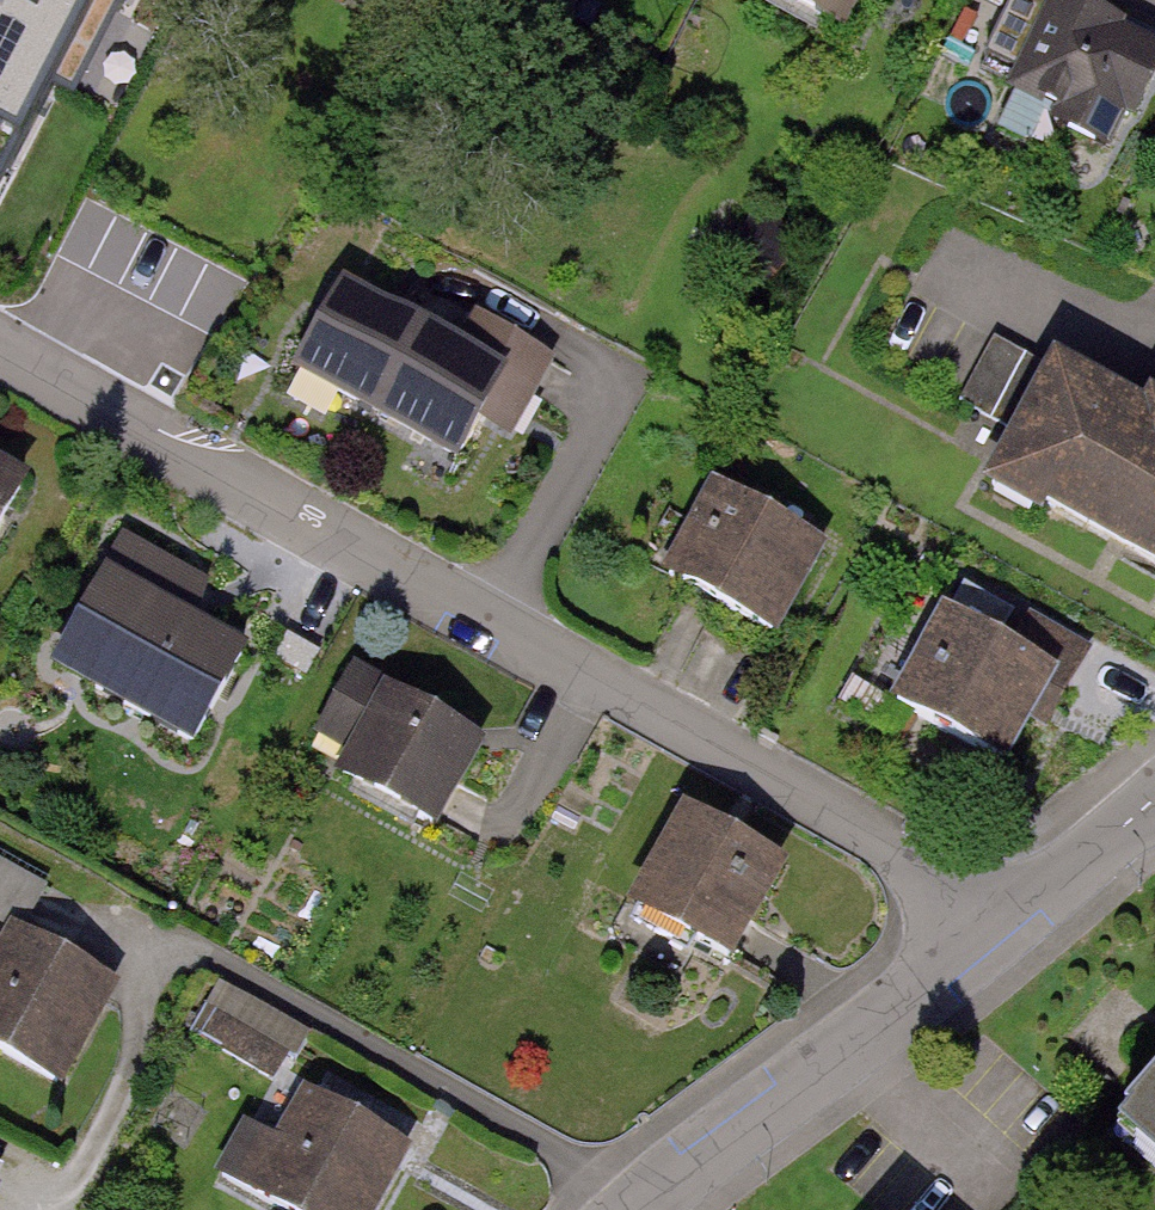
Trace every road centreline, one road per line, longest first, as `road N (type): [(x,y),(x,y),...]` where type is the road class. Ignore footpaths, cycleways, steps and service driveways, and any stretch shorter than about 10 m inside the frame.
road 1 (residential): [(0,348),(897,846),(999,928)]
road 2 (residential): [(999,928),(633,1209)]
road 3 (residential): [(1154,799),(999,928)]

